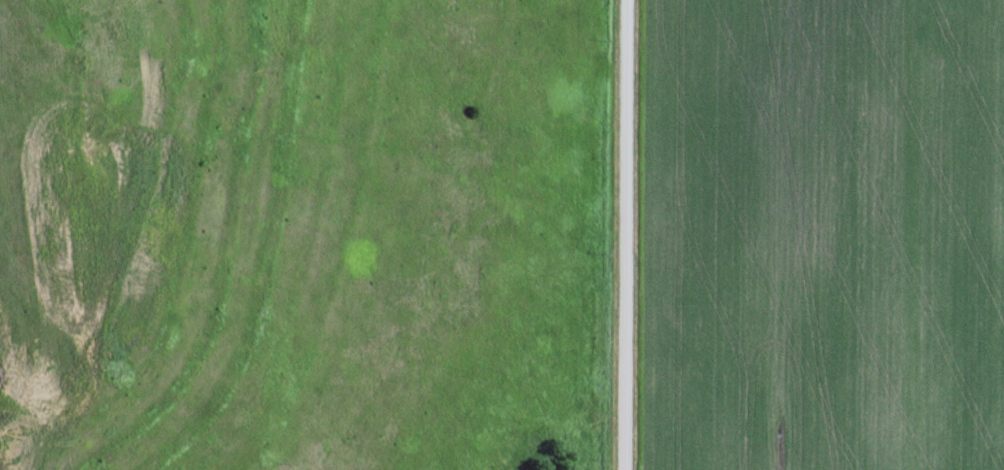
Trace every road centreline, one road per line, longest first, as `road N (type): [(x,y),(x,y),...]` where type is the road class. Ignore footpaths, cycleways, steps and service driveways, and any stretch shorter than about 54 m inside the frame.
road 1 (residential): [(628,469),(629,0)]

